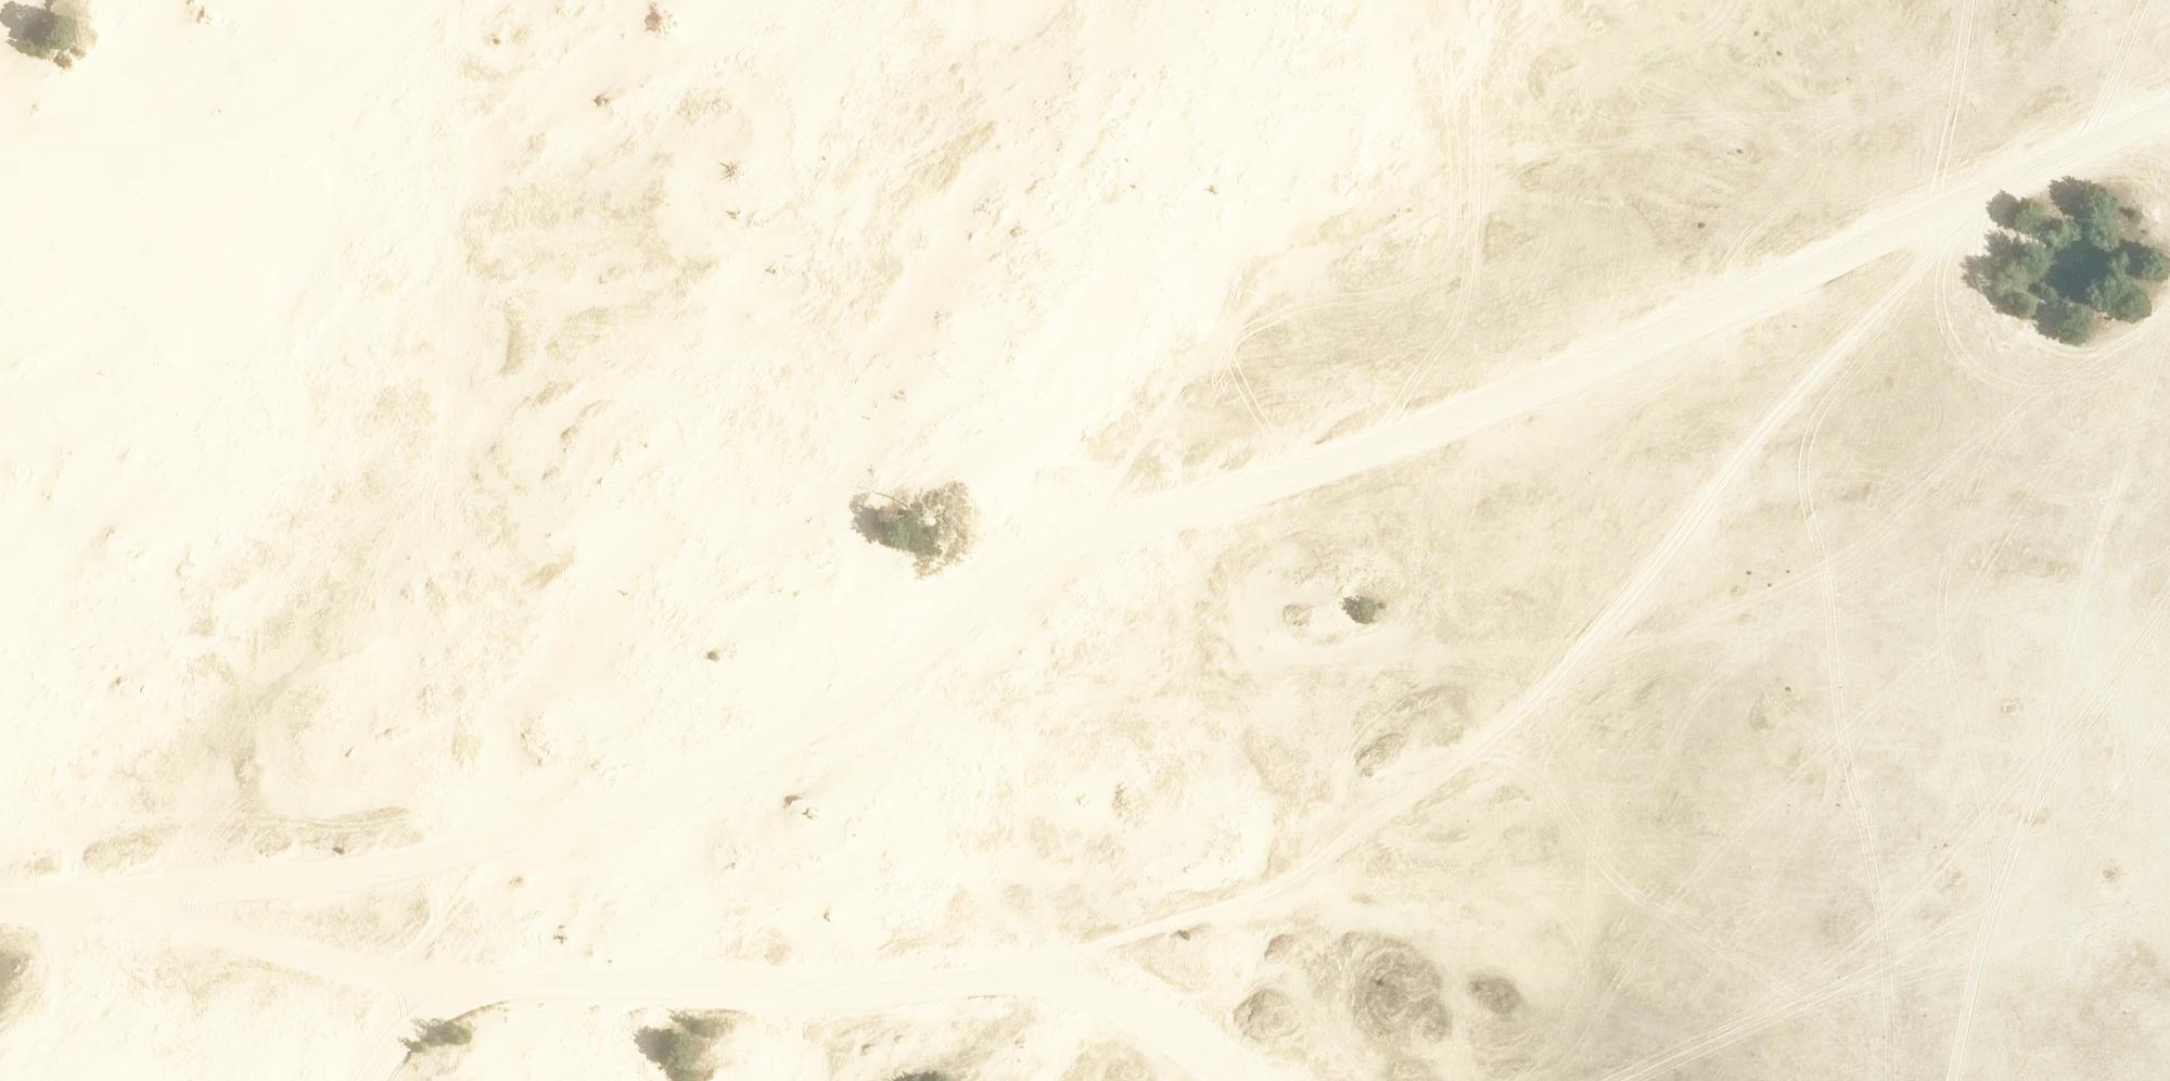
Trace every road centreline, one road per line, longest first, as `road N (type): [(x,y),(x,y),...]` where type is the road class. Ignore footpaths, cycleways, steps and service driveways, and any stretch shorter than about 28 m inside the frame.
road 1 (track): [(0,895),(314,878),(566,826),(690,790),(810,718),(1004,583),(1088,541),(1537,390),(2169,112)]
road 2 (track): [(1037,979),(1345,839),(1691,662),(1813,586),(1938,461),(2116,357),(2169,306)]
road 3 (track): [(365,1080),(390,1044),(436,1004),(501,989),(831,993),(1037,979),(1122,1002),(1201,1044),(1243,1080)]
road 4 (track): [(398,0),(287,118),(217,156),(150,182),(0,191)]
road 5 (track): [(98,893),(403,986),(436,1004)]

